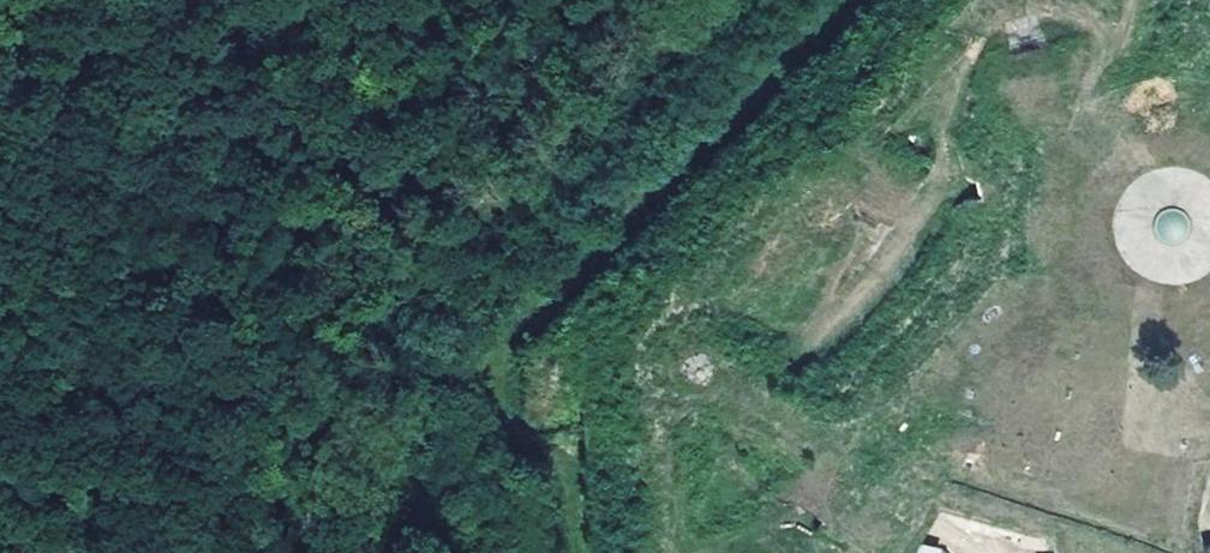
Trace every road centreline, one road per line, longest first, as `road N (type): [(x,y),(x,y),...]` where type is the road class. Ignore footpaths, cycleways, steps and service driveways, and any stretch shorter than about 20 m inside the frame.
road 1 (track): [(321,552),(314,467),(283,331),(336,0)]

